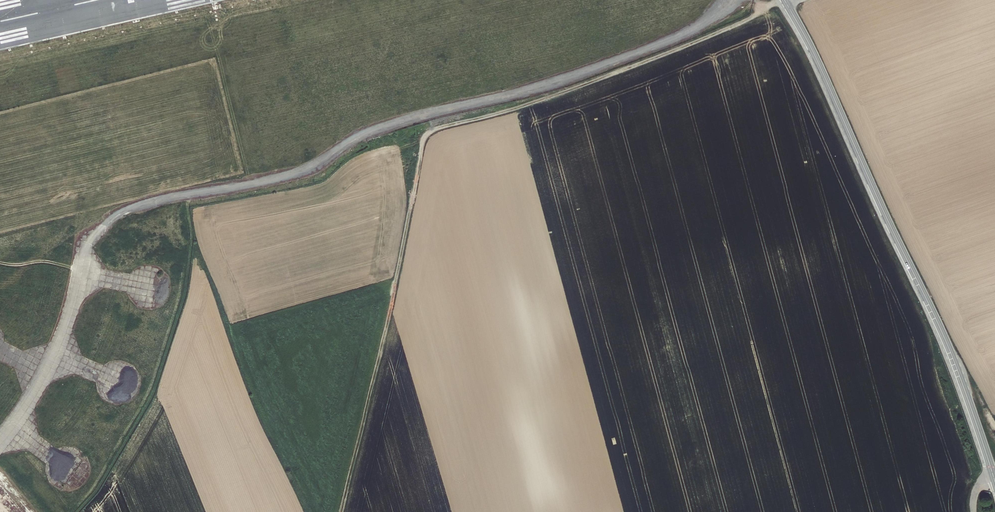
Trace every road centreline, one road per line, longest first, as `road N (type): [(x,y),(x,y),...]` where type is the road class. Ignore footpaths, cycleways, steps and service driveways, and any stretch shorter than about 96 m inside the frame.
road 1 (track): [(337,511),(424,136),(561,95),(787,4)]
road 2 (secondary): [(994,482),(940,328),(784,0)]

